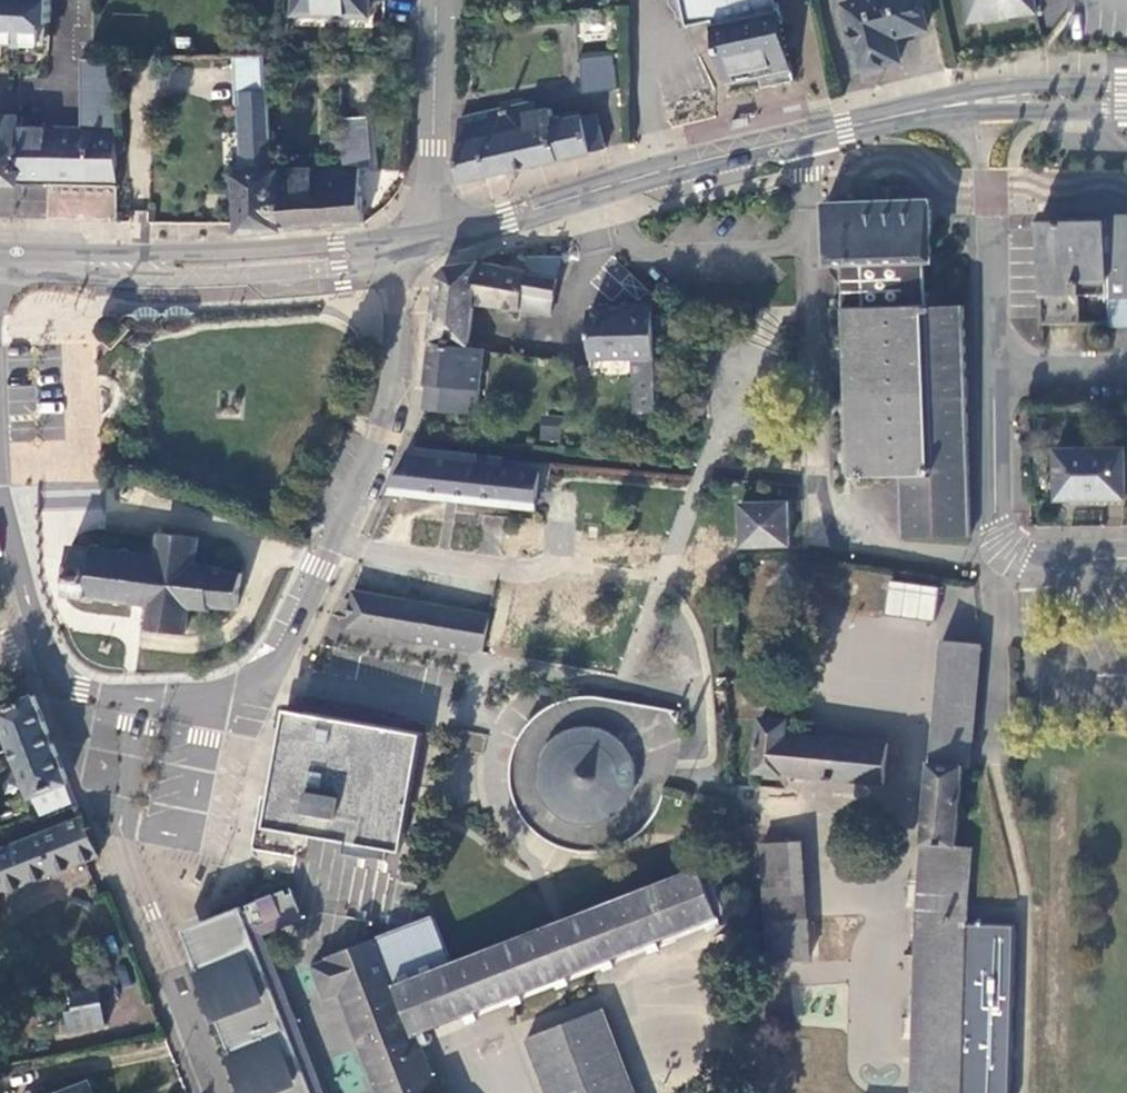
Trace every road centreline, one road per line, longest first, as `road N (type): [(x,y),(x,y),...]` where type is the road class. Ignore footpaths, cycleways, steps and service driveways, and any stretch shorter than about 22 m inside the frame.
road 1 (tertiary): [(135,701),(214,695),(264,666),(383,436),(393,297),(418,245)]
road 2 (residential): [(1126,553),(1002,549),(993,525),(985,191),(972,103)]
road 3 (secondary): [(418,245),(706,165),(972,103)]
road 4 (tertiary): [(222,1092),(124,838),(135,701)]
road 5 (tertiary): [(418,245),(438,0)]
road 6 (secondary): [(118,267),(248,276),(340,271),(356,254)]
road 7 (secondary): [(356,254),(335,245),(212,250),(118,267)]
road 8 (tertiary): [(0,450),(36,634)]
road 9 (secondary): [(1126,84),(1006,86),(972,103)]
road 10 (secondary): [(972,103),(1126,108)]
road 11 (tertiary): [(36,634),(80,688),(135,701)]

